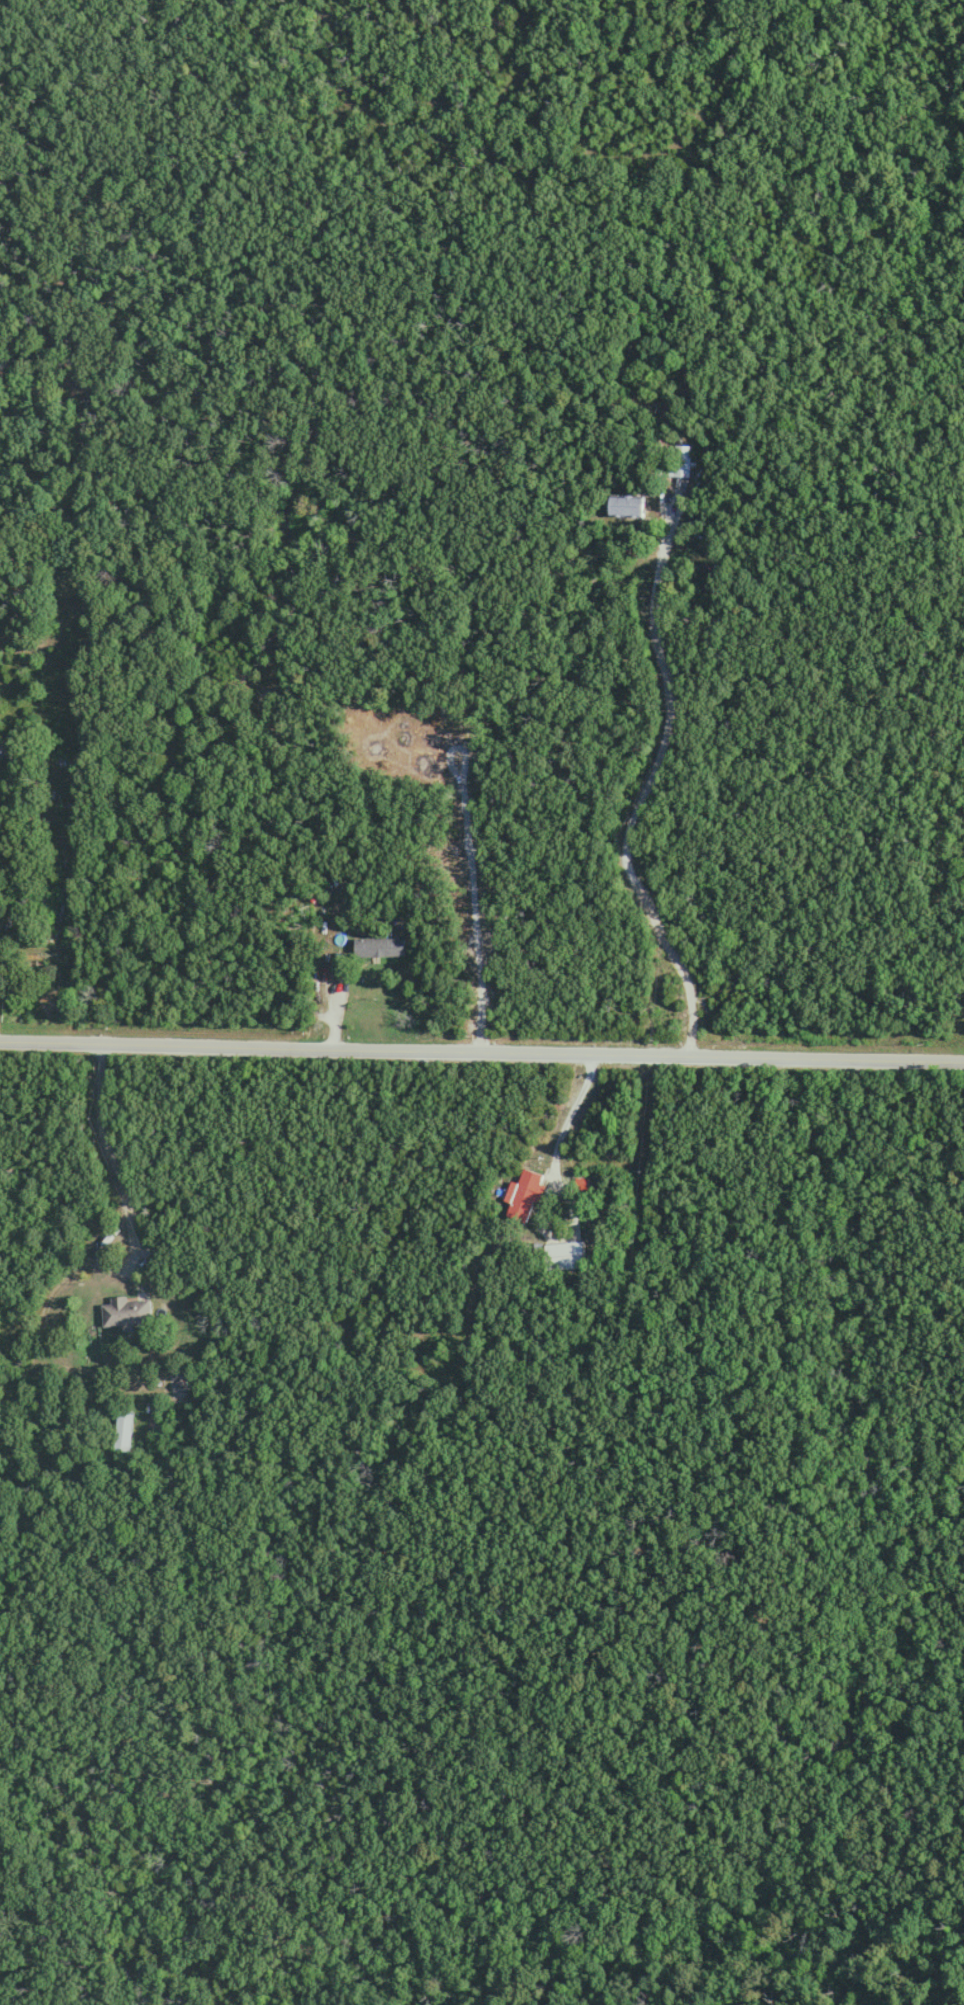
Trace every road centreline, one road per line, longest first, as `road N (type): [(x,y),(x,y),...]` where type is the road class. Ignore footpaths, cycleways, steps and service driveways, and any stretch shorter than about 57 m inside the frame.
road 1 (residential): [(174,1041),(174,901),(117,689),(133,624),(230,453),(182,298),(100,168),(157,103),(195,0)]
road 2 (residential): [(590,1052),(583,0)]
road 3 (residential): [(0,1037),(963,1061)]

